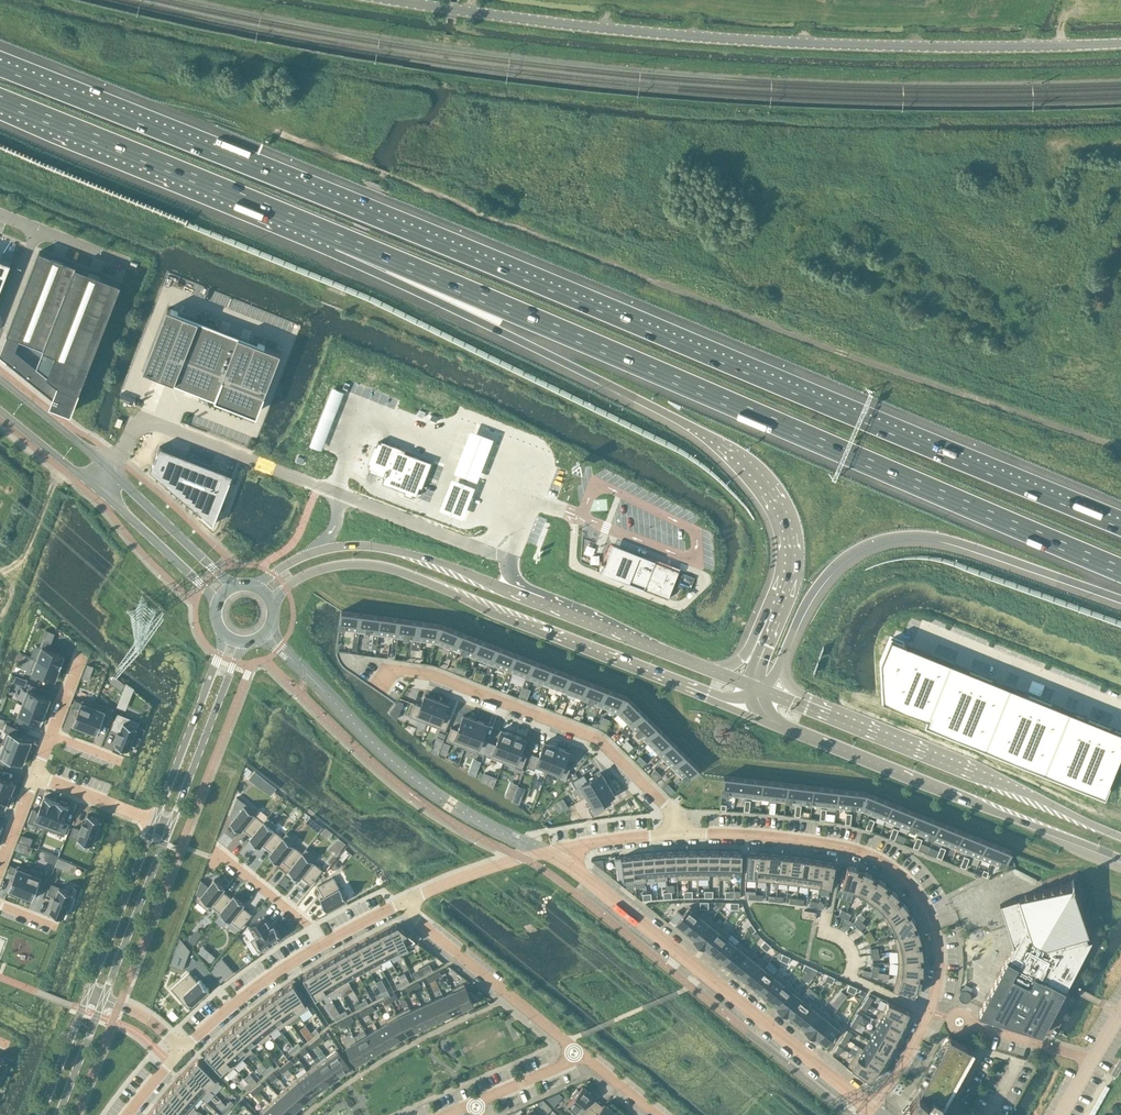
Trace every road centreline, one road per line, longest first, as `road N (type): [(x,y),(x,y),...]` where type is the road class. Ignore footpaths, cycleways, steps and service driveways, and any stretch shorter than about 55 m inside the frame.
road 1 (motorway): [(1120,528),(0,68)]
road 2 (motorway): [(339,237),(1120,570)]
road 3 (tertiary): [(1120,41),(744,38),(405,0)]
road 4 (motorway): [(339,237),(496,330),(725,446),(761,479),(789,530),(789,574),(772,619)]
road 5 (tertiary): [(271,599),(321,568),(350,563),(400,569),(721,704)]
road 6 (residential): [(872,1109),(923,1030),(937,987),(940,951),(922,898),(900,872),(860,850),(693,833)]
road 7 (motorway): [(780,662),(829,571),(869,543),(897,536),(962,544),(1120,599)]
road 8 (residential): [(872,1109),(548,852)]
road 9 (residential): [(693,833),(598,739),(430,674),(388,669),(381,681)]
road 10 (motorway): [(0,101),(339,237)]
road 11 (secondary): [(780,728),(1120,857)]
road 12 (secondary): [(1120,836),(807,707)]
road 13 (unclassified): [(108,471),(142,420),(338,492)]
road 14 (residential): [(576,1051),(400,904)]
road 15 (unclassified): [(1120,709),(920,630)]
road 16 (tertiary): [(520,595),(405,553),(369,546),(321,551)]
road 17 (tertiary): [(708,669),(520,595)]
road 18 (tertiary): [(225,635),(156,822)]
road 19 (tertiary): [(171,827),(243,642)]
road 20 (tertiary): [(105,999),(171,827)]
road 21 (tertiary): [(156,822),(89,993)]
road 22 (residential): [(319,944),(182,1050)]
road 23 (tertiary): [(233,586),(108,471)]
road 24 (tertiary): [(98,487),(217,602)]
road 25 (residential): [(319,944),(219,853),(211,868)]
road 26 (unclassified): [(338,492),(479,547)]
road 27 (residential): [(693,833),(548,852)]
road 28 (tertiary): [(108,471),(0,378)]
road 29 (residential): [(1092,1060),(958,1021)]
road 30 (residential): [(400,904),(522,857)]
road 31 (tertiary): [(89,993),(42,1114)]
road 32 (residential): [(35,776),(156,822)]
road 33 (tertiary): [(0,409),(98,487)]
road 34 (tertiary): [(58,1114),(105,999)]

